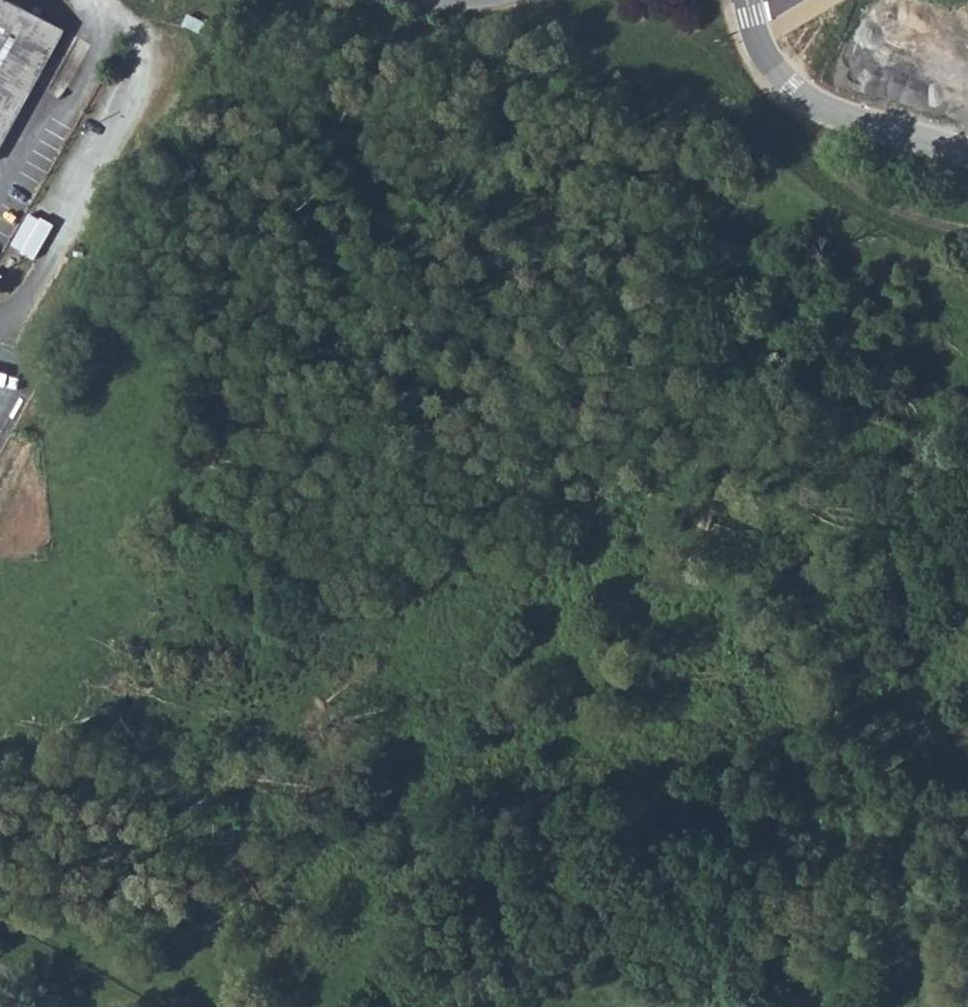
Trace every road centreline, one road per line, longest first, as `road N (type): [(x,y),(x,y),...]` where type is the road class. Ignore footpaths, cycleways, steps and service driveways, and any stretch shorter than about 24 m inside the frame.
road 1 (tertiary): [(748,0),(775,71),(814,104),(967,153)]

